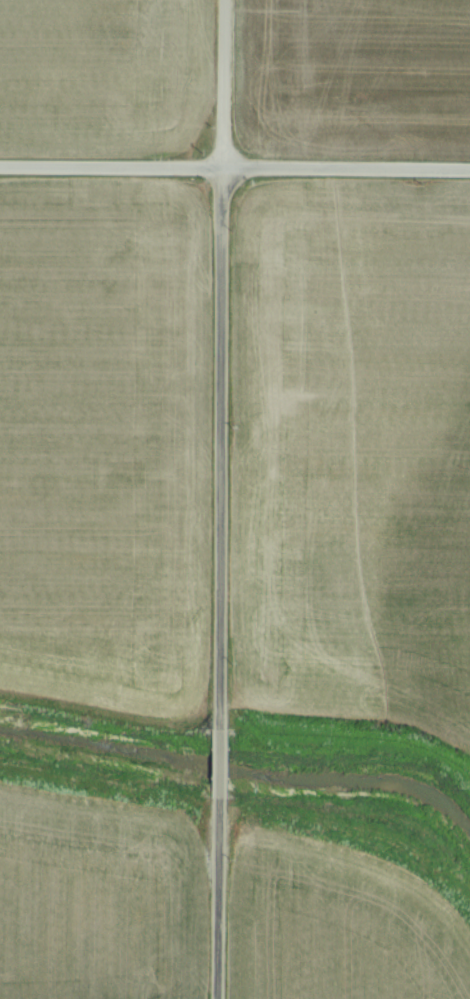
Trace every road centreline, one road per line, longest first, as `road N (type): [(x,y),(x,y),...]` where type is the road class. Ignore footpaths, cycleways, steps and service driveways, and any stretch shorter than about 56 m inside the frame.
road 1 (tertiary): [(219,729),(216,168)]
road 2 (tertiary): [(469,171),(0,167)]
road 3 (tertiary): [(217,998),(220,794)]
road 4 (residential): [(216,168),(218,0)]

